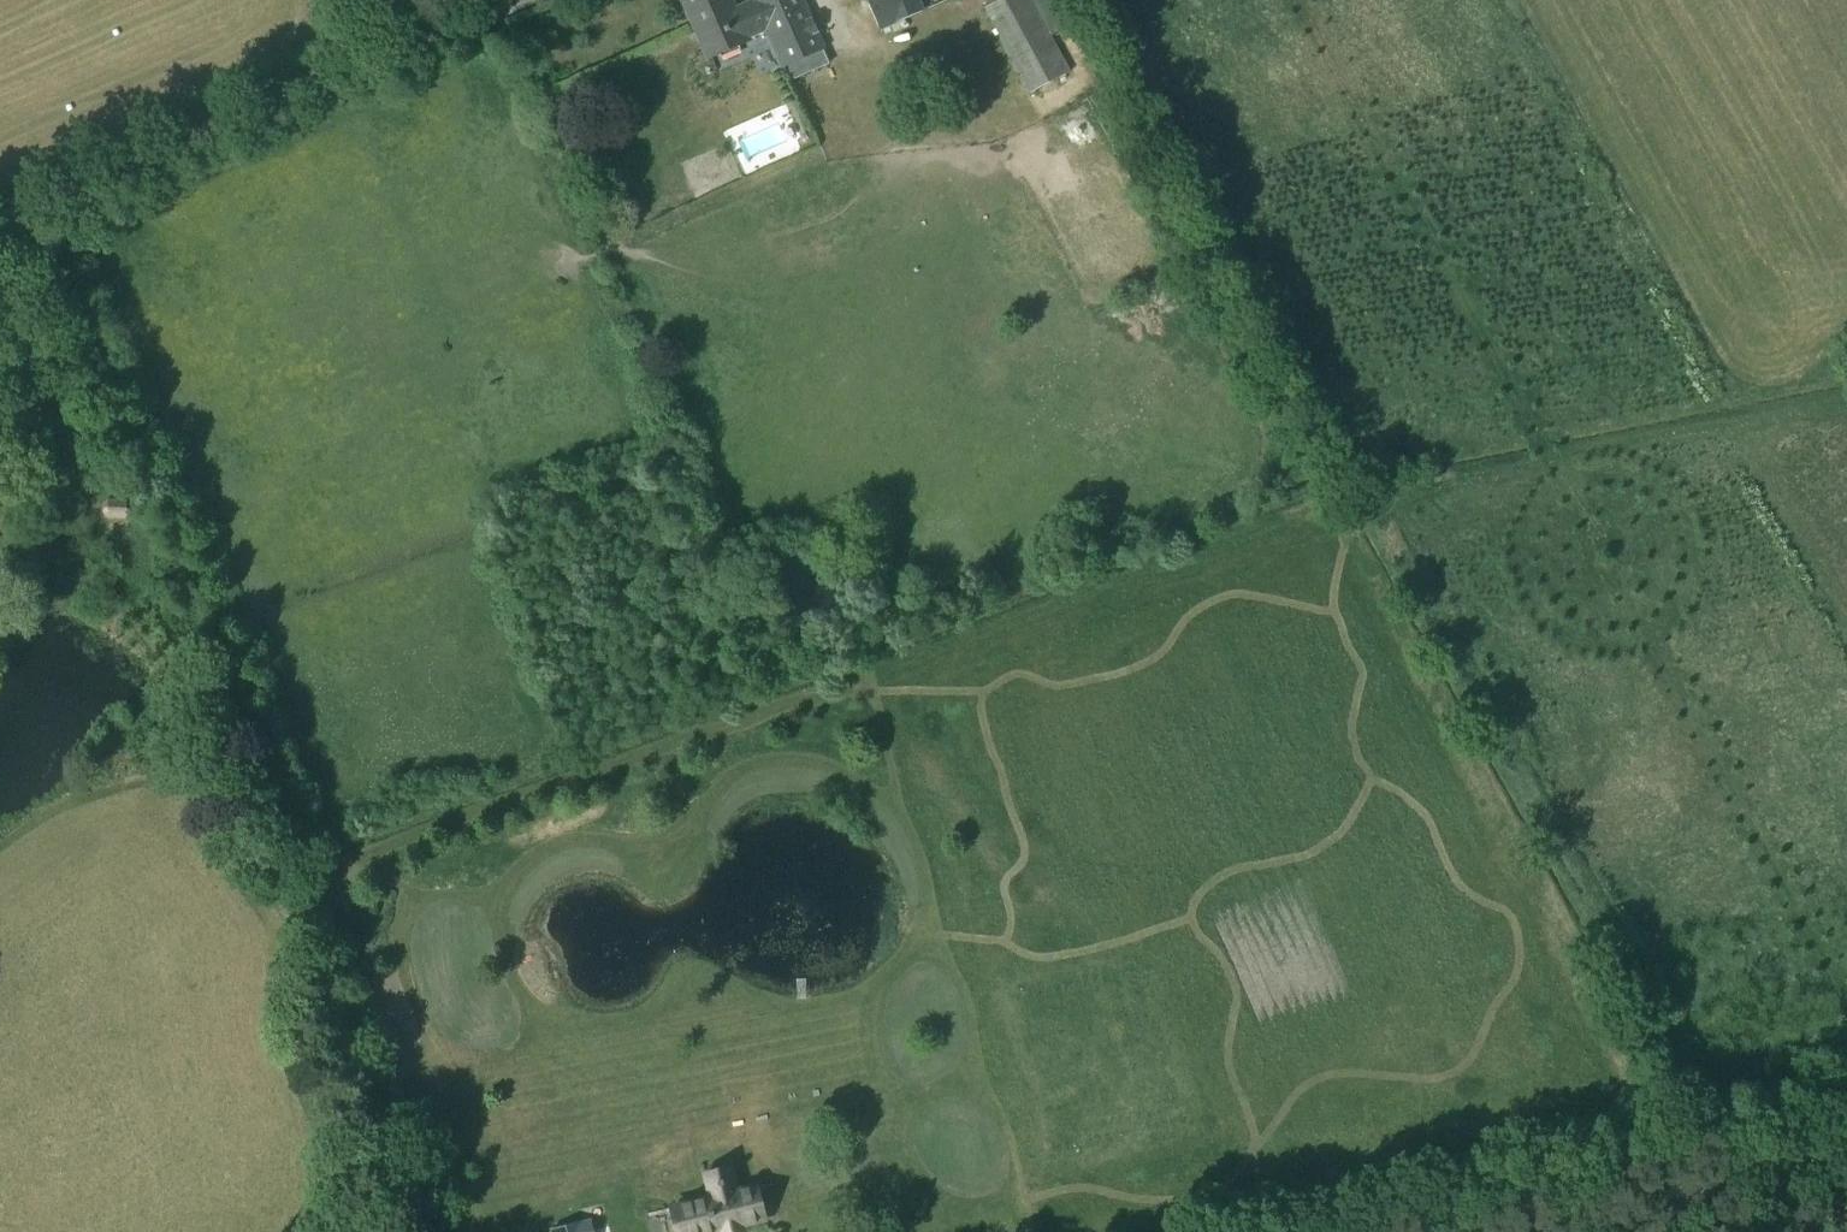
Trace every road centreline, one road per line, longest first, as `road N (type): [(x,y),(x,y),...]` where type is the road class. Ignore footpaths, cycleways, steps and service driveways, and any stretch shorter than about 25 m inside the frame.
road 1 (unclassified): [(0,222),(494,0)]
road 2 (track): [(1492,1231),(1846,1141)]

